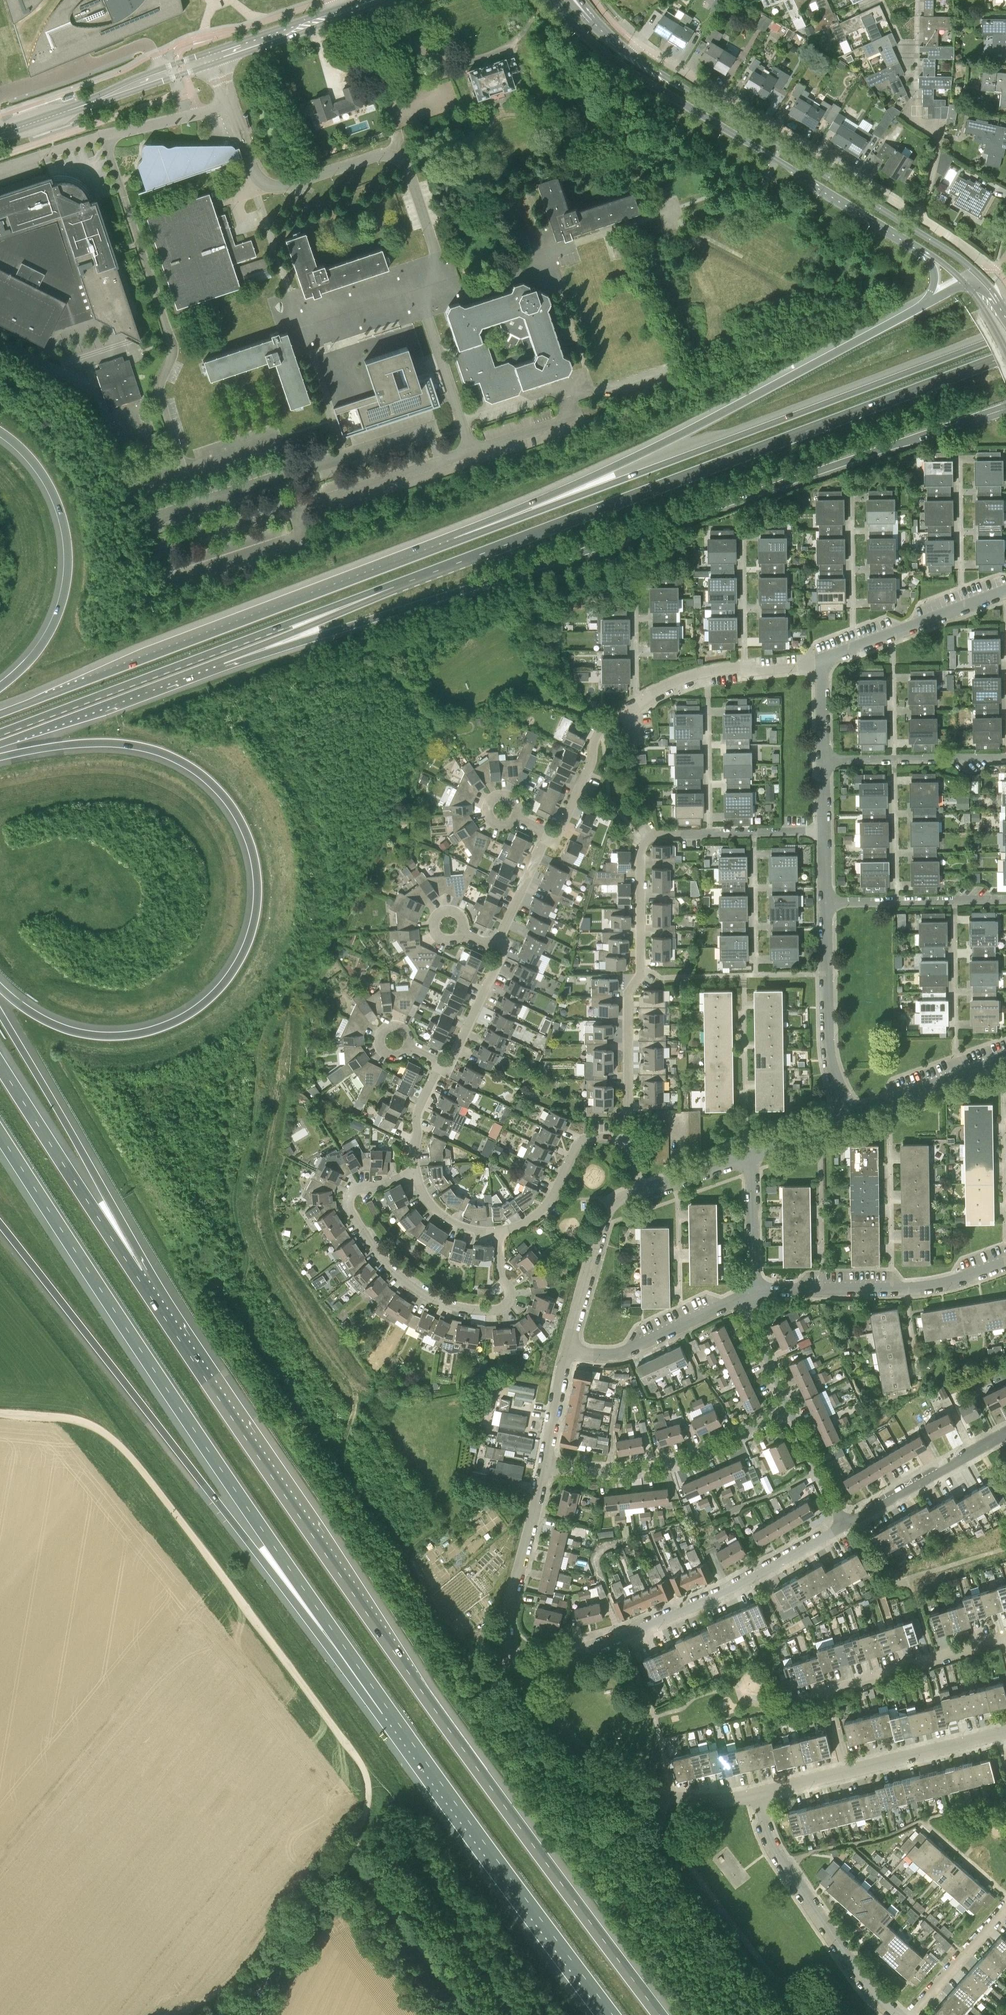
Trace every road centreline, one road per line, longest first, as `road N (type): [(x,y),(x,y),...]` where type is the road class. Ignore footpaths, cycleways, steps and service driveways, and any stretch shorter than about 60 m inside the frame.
road 1 (motorway): [(660,2014),(415,1681),(138,1277)]
road 2 (primary): [(222,662),(441,600),(1005,405)]
road 3 (motorway): [(0,757),(100,741),(185,762),(241,821),(257,898),(230,974),(205,1002),(156,1029),(75,1030),(34,1014),(0,987)]
road 4 (primary): [(399,583),(1005,357)]
road 5 (motorway): [(0,1134),(344,1647)]
road 6 (primary): [(1005,335),(457,542)]
road 7 (motorway): [(0,1225),(256,1552),(344,1647)]
road 8 (track): [(365,1773),(123,1447),(76,1419),(0,1412)]
road 9 (primary): [(923,305),(457,542)]
road 10 (residential): [(623,1137),(644,842),(658,834),(824,831)]
road 11 (motorway): [(344,1647),(613,2014)]
road 12 (secondary): [(553,0),(617,62),(922,249)]
road 13 (secondary): [(986,283),(946,250),(629,52)]
road 14 (primary): [(0,731),(399,583)]
road 15 (primary): [(457,542),(99,676)]
road 16 (residential): [(845,1525),(726,1592),(520,1680)]
road 17 (residential): [(499,1233),(510,1291),(503,1308),(462,1308),(420,1292),(386,1264),(348,1203),(352,1190),(414,1171)]
road 18 (residential): [(549,837),(590,764),(595,738),(642,699),(707,672),(822,661)]
road 19 (residential): [(913,212),(643,47)]
road 20 (motorway): [(0,432),(51,490),(68,560),(49,634),(0,688)]
road 21 (motorway): [(138,1277),(107,1198),(0,1013)]
road 22 (unclassified): [(660,1795),(669,1838),(803,2014)]
road 23 (residential): [(899,2014),(863,1979),(774,1846),(758,1794)]
road 24 (motorway): [(138,1277),(0,1058)]
road 25 (residential): [(545,1464),(589,1472),(662,1465),(789,1409)]
road 26 (residential): [(752,1294),(907,1290),(1005,1263)]
road 27 (tertiary): [(0,134),(214,57)]
road 28 (residential): [(520,1680),(507,1624),(545,1464)]
road 29 (residential): [(850,1115),(830,1063),(827,903)]
road 30 (residential): [(568,1348),(619,1354),(752,1294)]
road 31 (residential): [(822,661),(1005,592)]
road 32 (primary): [(222,662),(399,583)]
road 33 (residential): [(827,1694),(1004,1639)]
road 34 (residential): [(660,1795),(578,1752),(520,1680)]
road 35 (residential): [(1005,1434),(845,1525)]
road 36 (residential): [(568,1348),(608,1210),(642,1191)]
road 37 (residential): [(823,761),(1005,759)]
road 38 (residential): [(827,903),(1005,900)]
road 39 (unclassified): [(471,2014),(367,1876)]
road 40 (residential): [(499,1233),(545,1207),(578,1142),(623,1137)]
road 41 (residential): [(850,1115),(1005,1059)]
road 42 (residential): [(847,1771),(1002,1733)]
road 43 (residential): [(909,2014),(1005,1908)]
road 44 (tertiary): [(214,57),(348,10)]
road 45 (residential): [(752,1294),(747,1154)]
road 46 (track): [(346,1850),(269,1964)]
road 47 (residential): [(442,1065),(457,1051),(503,948)]
road 48 (residential): [(913,212),(932,179),(938,136),(914,118),(915,99)]
road 49 (residential): [(1001,301),(985,264),(913,212)]
road 50 (residential): [(845,1525),(789,1409)]
road 51 (residential): [(789,1409),(750,1319),(752,1294)]
road 52 (residential): [(503,948),(510,912),(549,837)]

